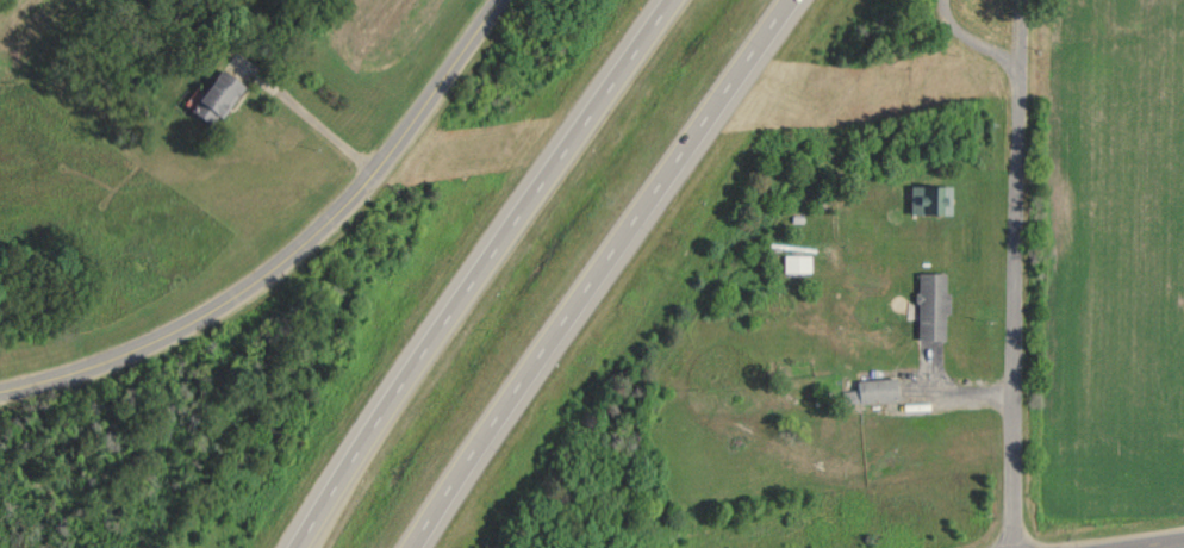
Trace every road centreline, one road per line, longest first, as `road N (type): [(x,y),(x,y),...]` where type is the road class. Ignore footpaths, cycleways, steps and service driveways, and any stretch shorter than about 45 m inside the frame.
road 1 (motorway): [(412,547),(789,0)]
road 2 (motorway): [(673,0),(432,340),(300,547)]
road 3 (residential): [(496,0),(384,156),(288,255),(181,325),(121,353),(0,389)]
road 4 (residential): [(1020,66),(1010,547)]

